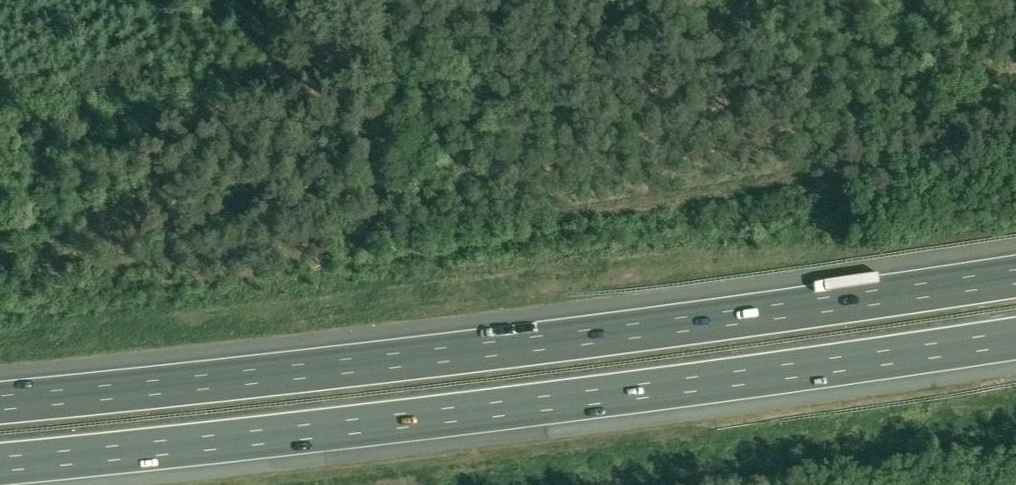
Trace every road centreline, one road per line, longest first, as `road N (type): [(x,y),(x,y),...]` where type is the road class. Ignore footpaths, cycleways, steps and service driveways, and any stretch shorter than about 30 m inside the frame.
road 1 (motorway): [(1015,275),(472,350),(0,403)]
road 2 (motorway): [(0,463),(487,410),(1015,339)]

